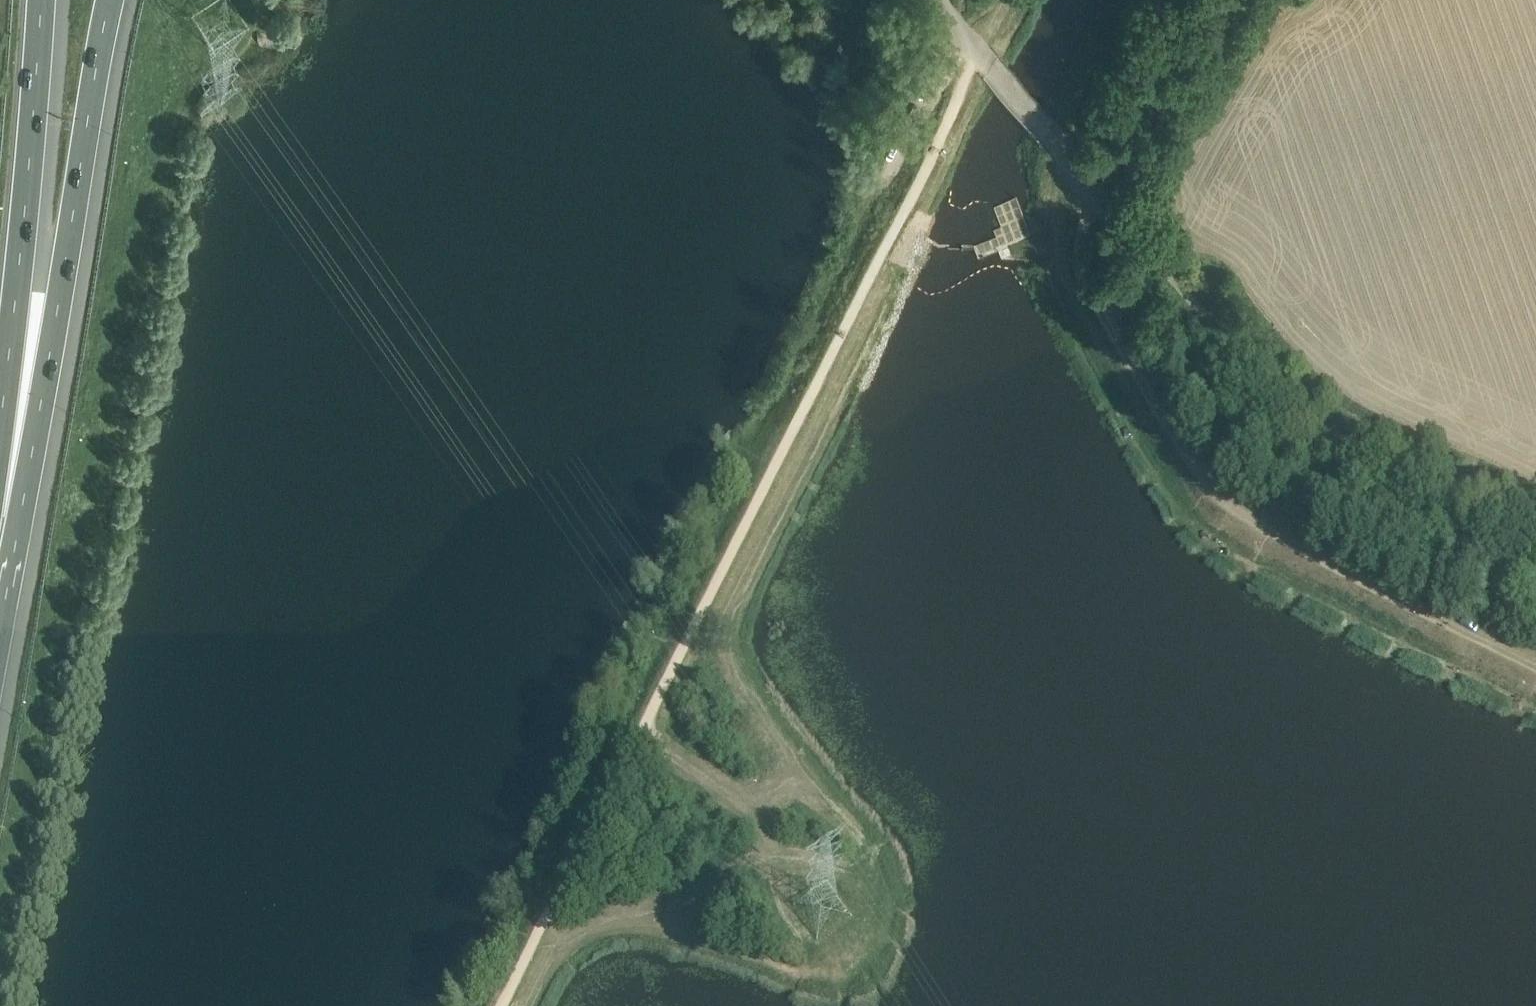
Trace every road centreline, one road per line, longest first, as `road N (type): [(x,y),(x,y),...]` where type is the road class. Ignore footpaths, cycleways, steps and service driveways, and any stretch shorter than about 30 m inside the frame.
road 1 (track): [(12,1005),(184,128),(210,96),(261,63),(274,36),(270,0)]
road 2 (unclassified): [(1535,534),(1343,437),(1281,395),(1150,260),(959,27)]
road 3 (track): [(1085,185),(1083,267),(1111,337),(1207,500),(1535,663)]
road 4 (motorway): [(0,557),(44,395),(110,0)]
road 5 (motorway): [(0,446),(42,0)]
road 6 (track): [(642,730),(804,875),(830,940)]

